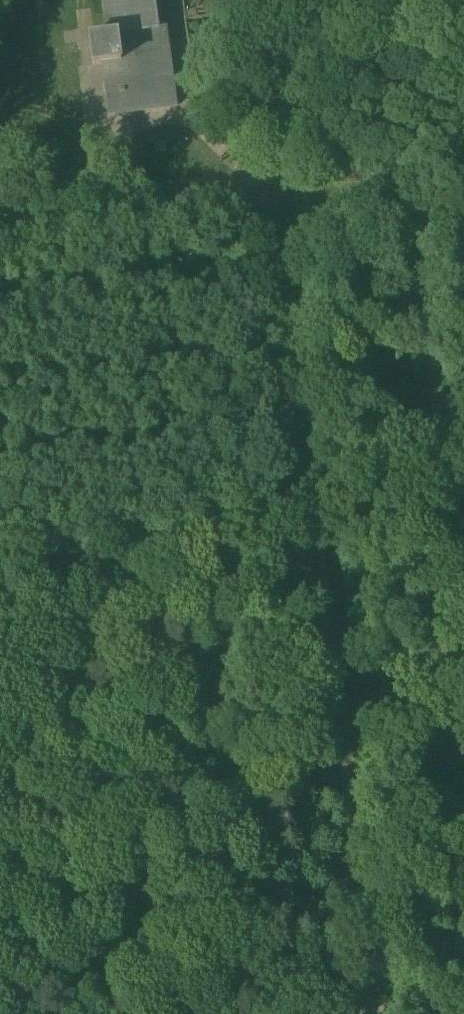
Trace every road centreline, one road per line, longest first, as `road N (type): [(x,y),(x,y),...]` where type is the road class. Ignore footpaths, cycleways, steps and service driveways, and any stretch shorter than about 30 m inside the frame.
road 1 (track): [(393,1013),(306,494),(269,174)]
road 2 (track): [(0,548),(306,494)]
road 3 (track): [(269,174),(241,200),(10,222),(0,214)]
road 4 (track): [(269,174),(463,166)]

